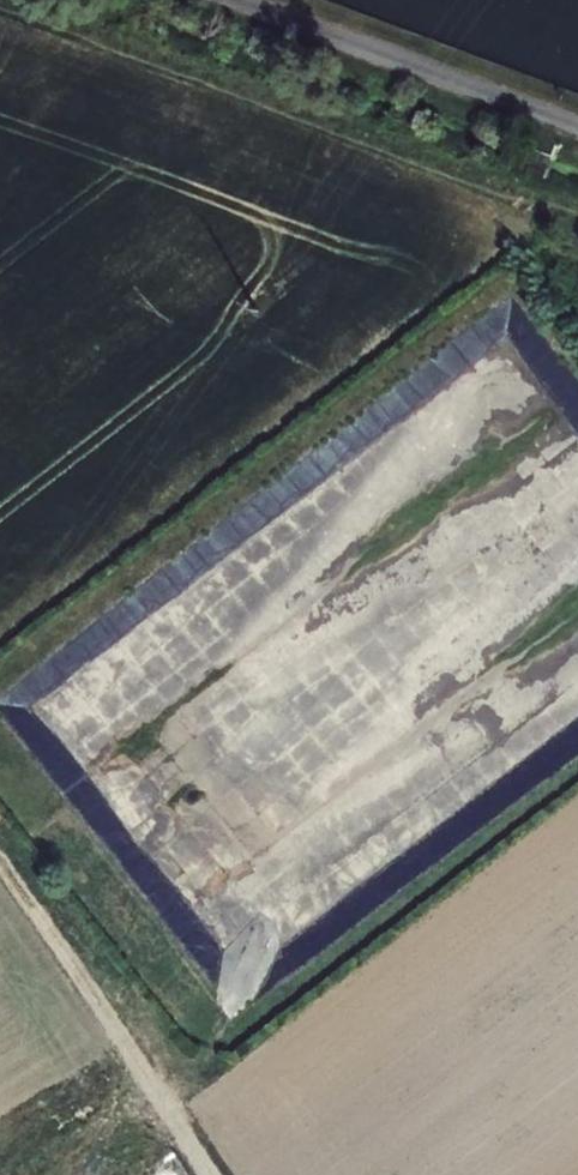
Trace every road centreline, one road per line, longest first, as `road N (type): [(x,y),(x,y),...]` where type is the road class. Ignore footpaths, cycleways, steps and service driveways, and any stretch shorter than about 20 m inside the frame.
road 1 (track): [(0,878),(196,1174)]

